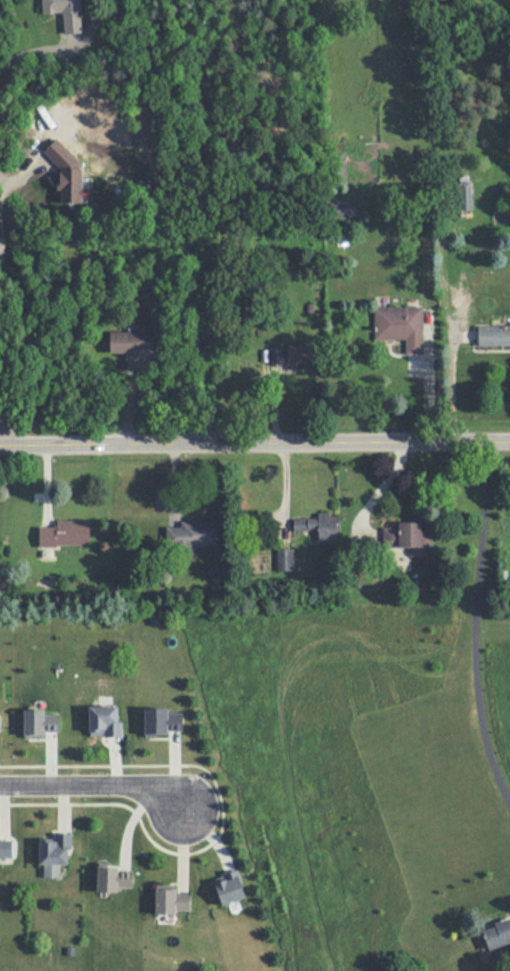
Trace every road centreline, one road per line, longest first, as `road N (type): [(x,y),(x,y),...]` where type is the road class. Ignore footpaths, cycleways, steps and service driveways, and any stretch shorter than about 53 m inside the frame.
road 1 (secondary): [(509,436),(0,445)]
road 2 (residential): [(0,785),(139,784),(190,812)]

